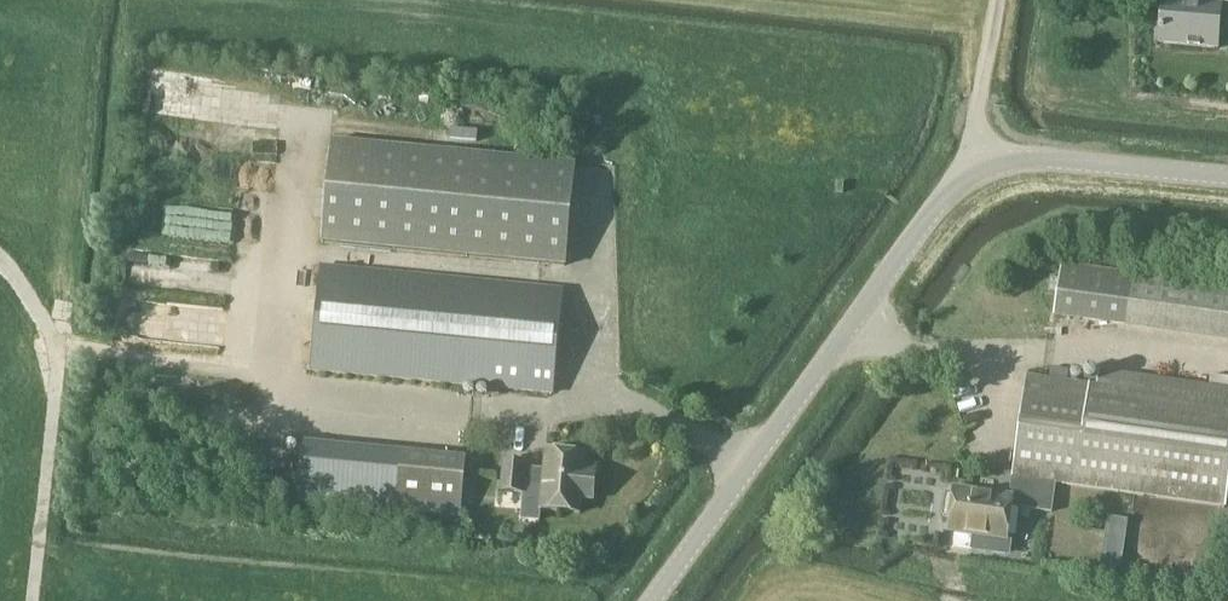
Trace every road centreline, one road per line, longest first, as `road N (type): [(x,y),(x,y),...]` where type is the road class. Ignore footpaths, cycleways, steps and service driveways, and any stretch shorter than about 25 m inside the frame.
road 1 (tertiary): [(651,600),(954,187)]
road 2 (tertiary): [(1227,180),(1043,162),(989,167),(954,187)]
road 3 (track): [(329,399),(59,341)]
road 4 (track): [(59,341),(31,600)]
road 5 (track): [(998,0),(974,135),(989,167)]

